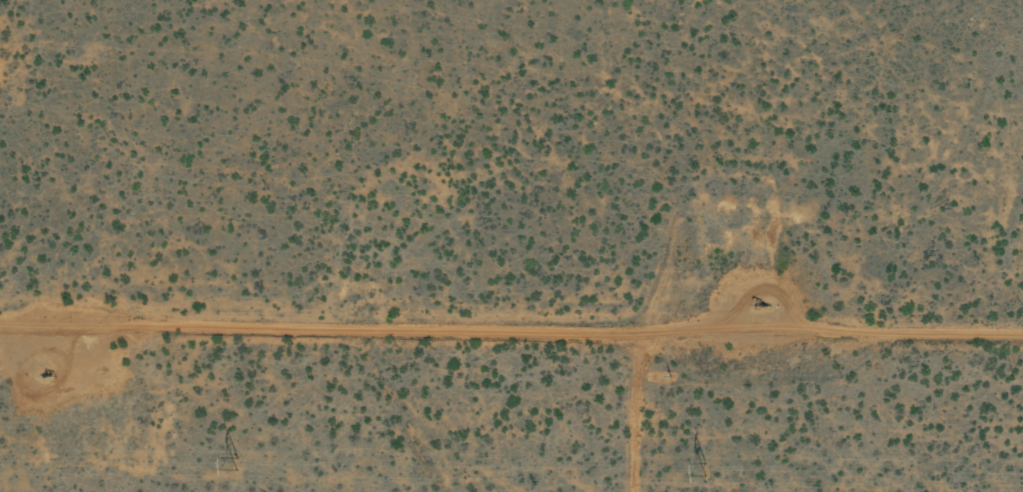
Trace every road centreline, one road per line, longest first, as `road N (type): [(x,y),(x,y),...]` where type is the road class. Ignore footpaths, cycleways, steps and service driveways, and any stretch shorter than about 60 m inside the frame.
road 1 (residential): [(127,319),(0,326)]

